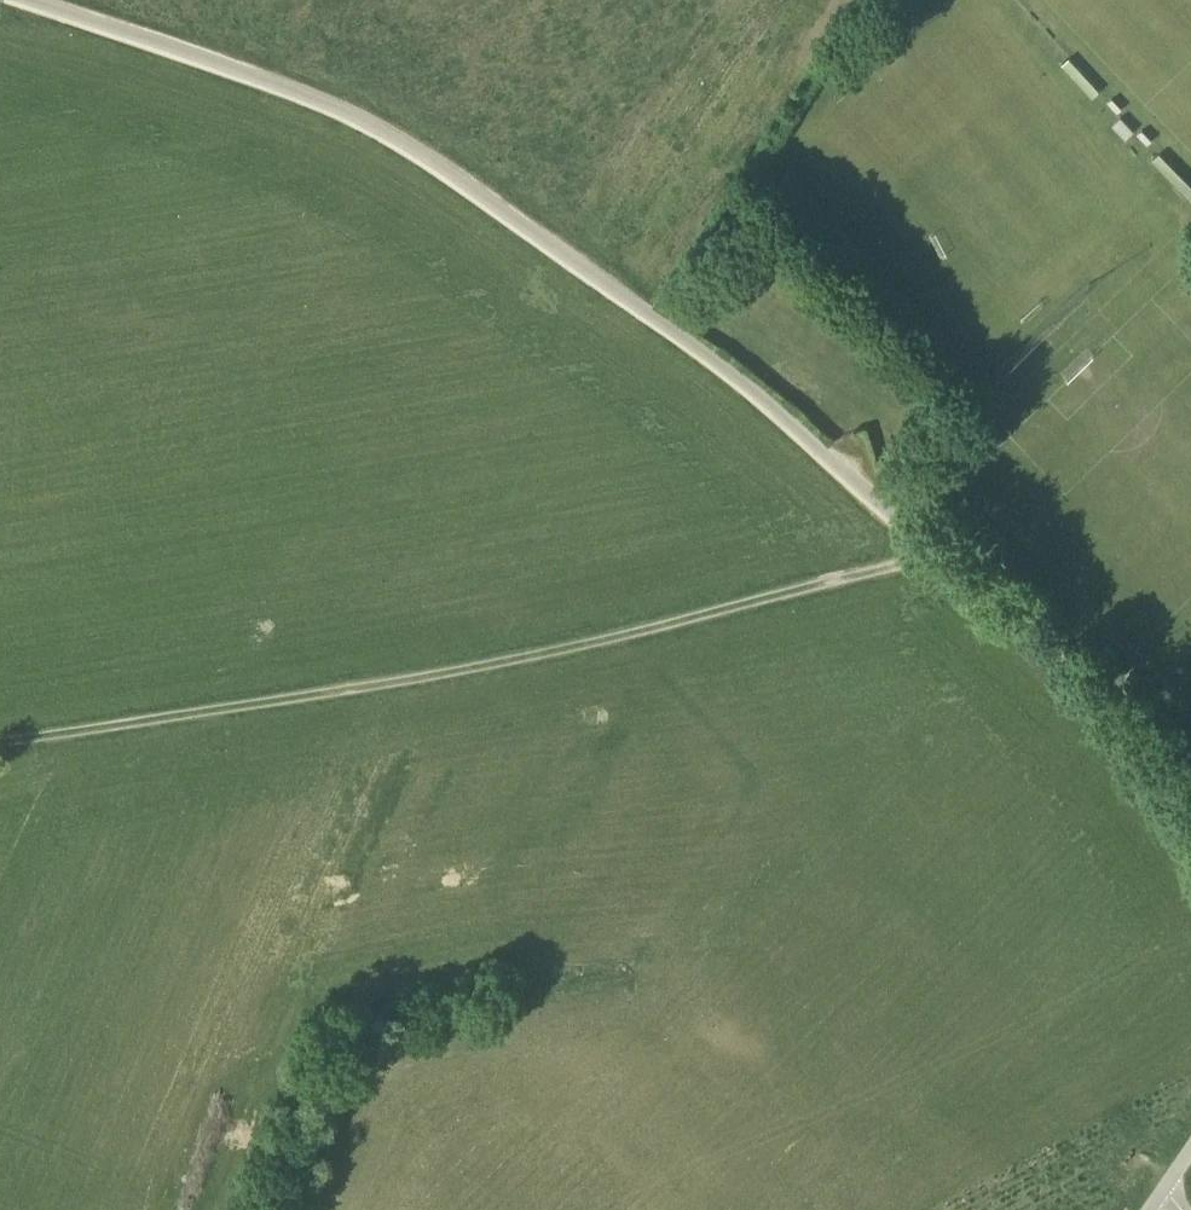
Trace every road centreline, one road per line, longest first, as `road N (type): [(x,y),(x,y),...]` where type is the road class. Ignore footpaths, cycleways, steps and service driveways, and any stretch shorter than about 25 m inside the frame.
road 1 (unclassified): [(1190,819),(1135,744),(1038,644),(756,397),(432,164),(276,88),(27,0)]
road 2 (unknown): [(276,88),(253,203),(160,406),(156,530),(212,716),(211,780),(196,832),(112,944),(65,1042),(60,1209)]
road 3 (unknown): [(934,552),(416,685),(78,736),(0,912)]

